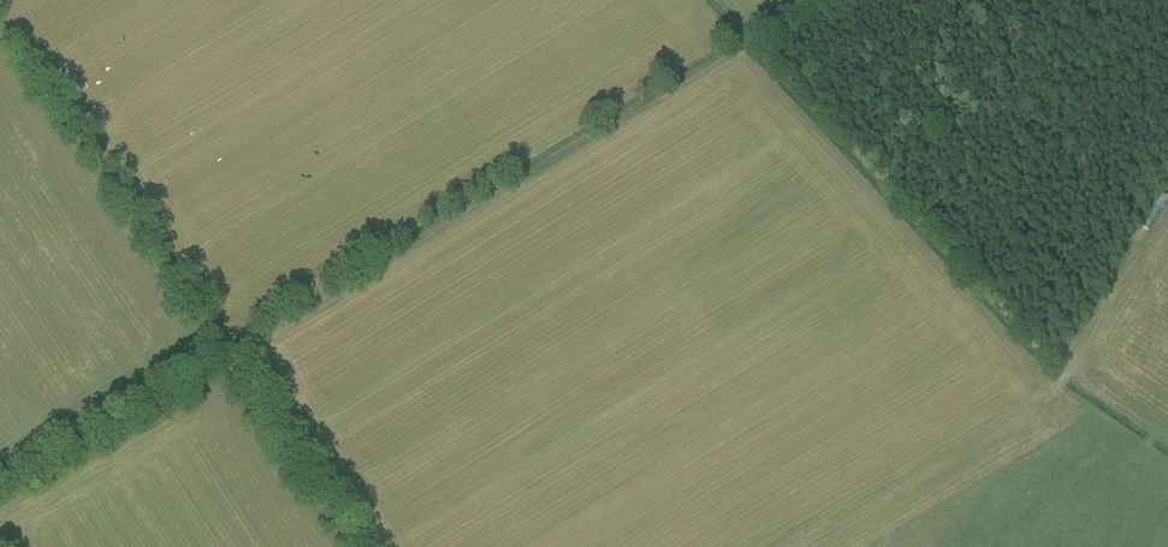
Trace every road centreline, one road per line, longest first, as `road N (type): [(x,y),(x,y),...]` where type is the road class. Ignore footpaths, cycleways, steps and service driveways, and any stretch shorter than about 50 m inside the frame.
road 1 (track): [(352,546),(235,374)]

